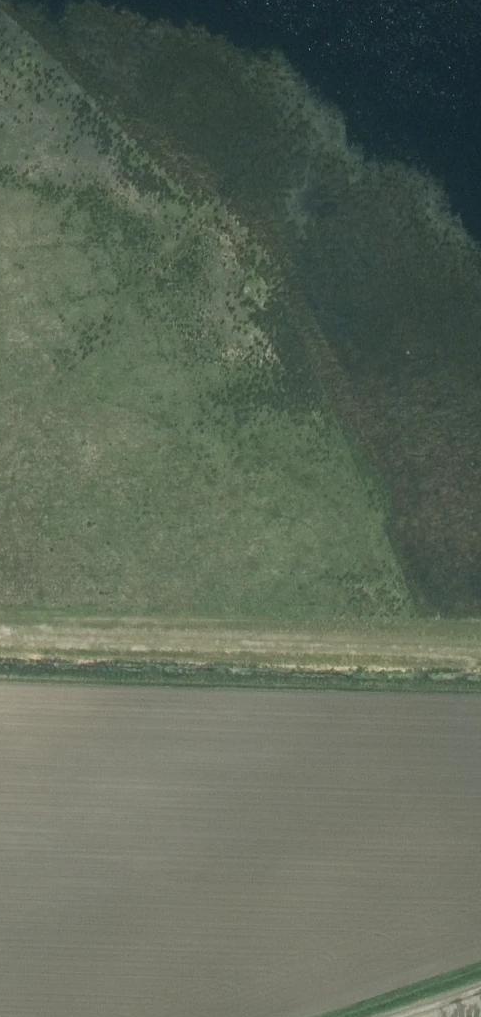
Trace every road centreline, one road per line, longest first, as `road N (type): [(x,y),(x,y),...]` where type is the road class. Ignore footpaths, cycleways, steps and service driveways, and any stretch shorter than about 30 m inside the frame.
road 1 (track): [(480,647),(0,636)]

